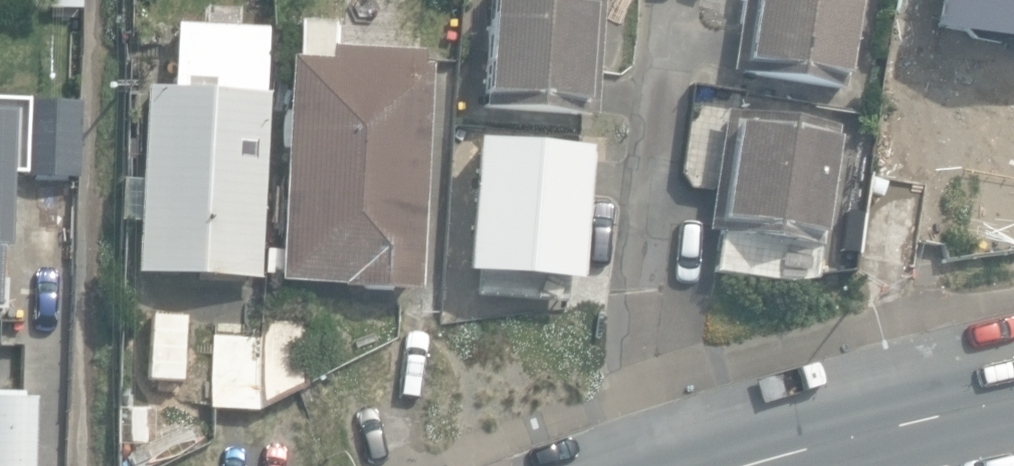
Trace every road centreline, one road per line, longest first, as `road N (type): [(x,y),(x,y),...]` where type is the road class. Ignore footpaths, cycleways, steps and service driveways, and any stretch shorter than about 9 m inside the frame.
road 1 (secondary): [(1013,390),(733,465)]

